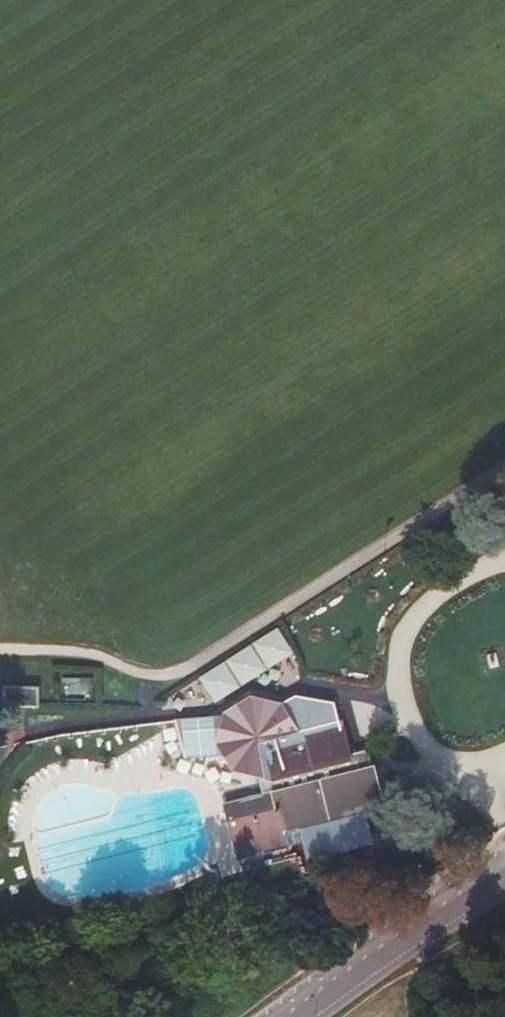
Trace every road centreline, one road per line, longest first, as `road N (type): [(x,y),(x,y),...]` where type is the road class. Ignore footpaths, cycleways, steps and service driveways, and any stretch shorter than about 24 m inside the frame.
road 1 (unclassified): [(504,876),(288,1016)]

